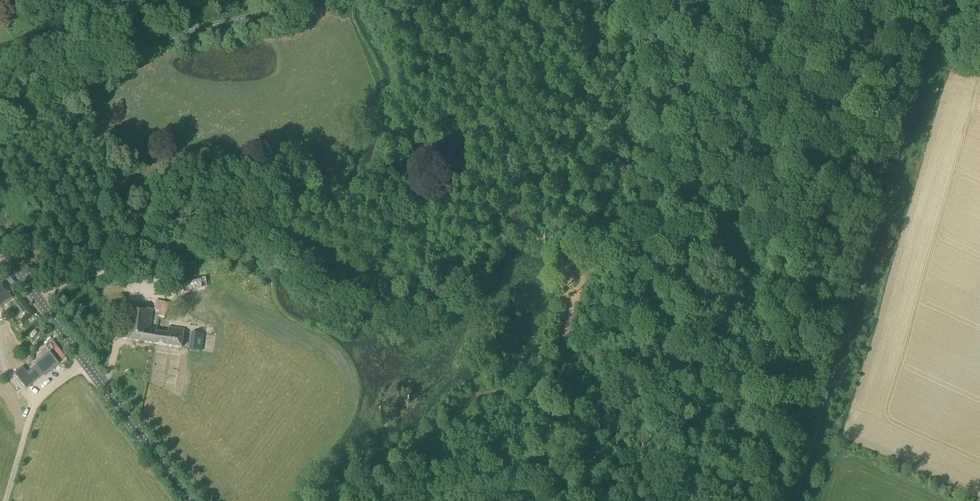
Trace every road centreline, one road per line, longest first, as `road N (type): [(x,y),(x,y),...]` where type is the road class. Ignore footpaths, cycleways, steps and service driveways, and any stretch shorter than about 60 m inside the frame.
road 1 (track): [(796,500),(952,0)]
road 2 (tertiary): [(0,120),(94,59),(307,0)]
road 3 (tertiary): [(188,500),(0,248)]
road 4 (track): [(154,230),(132,219),(54,100),(0,134)]
road 5 (track): [(132,219),(129,242),(45,308)]

